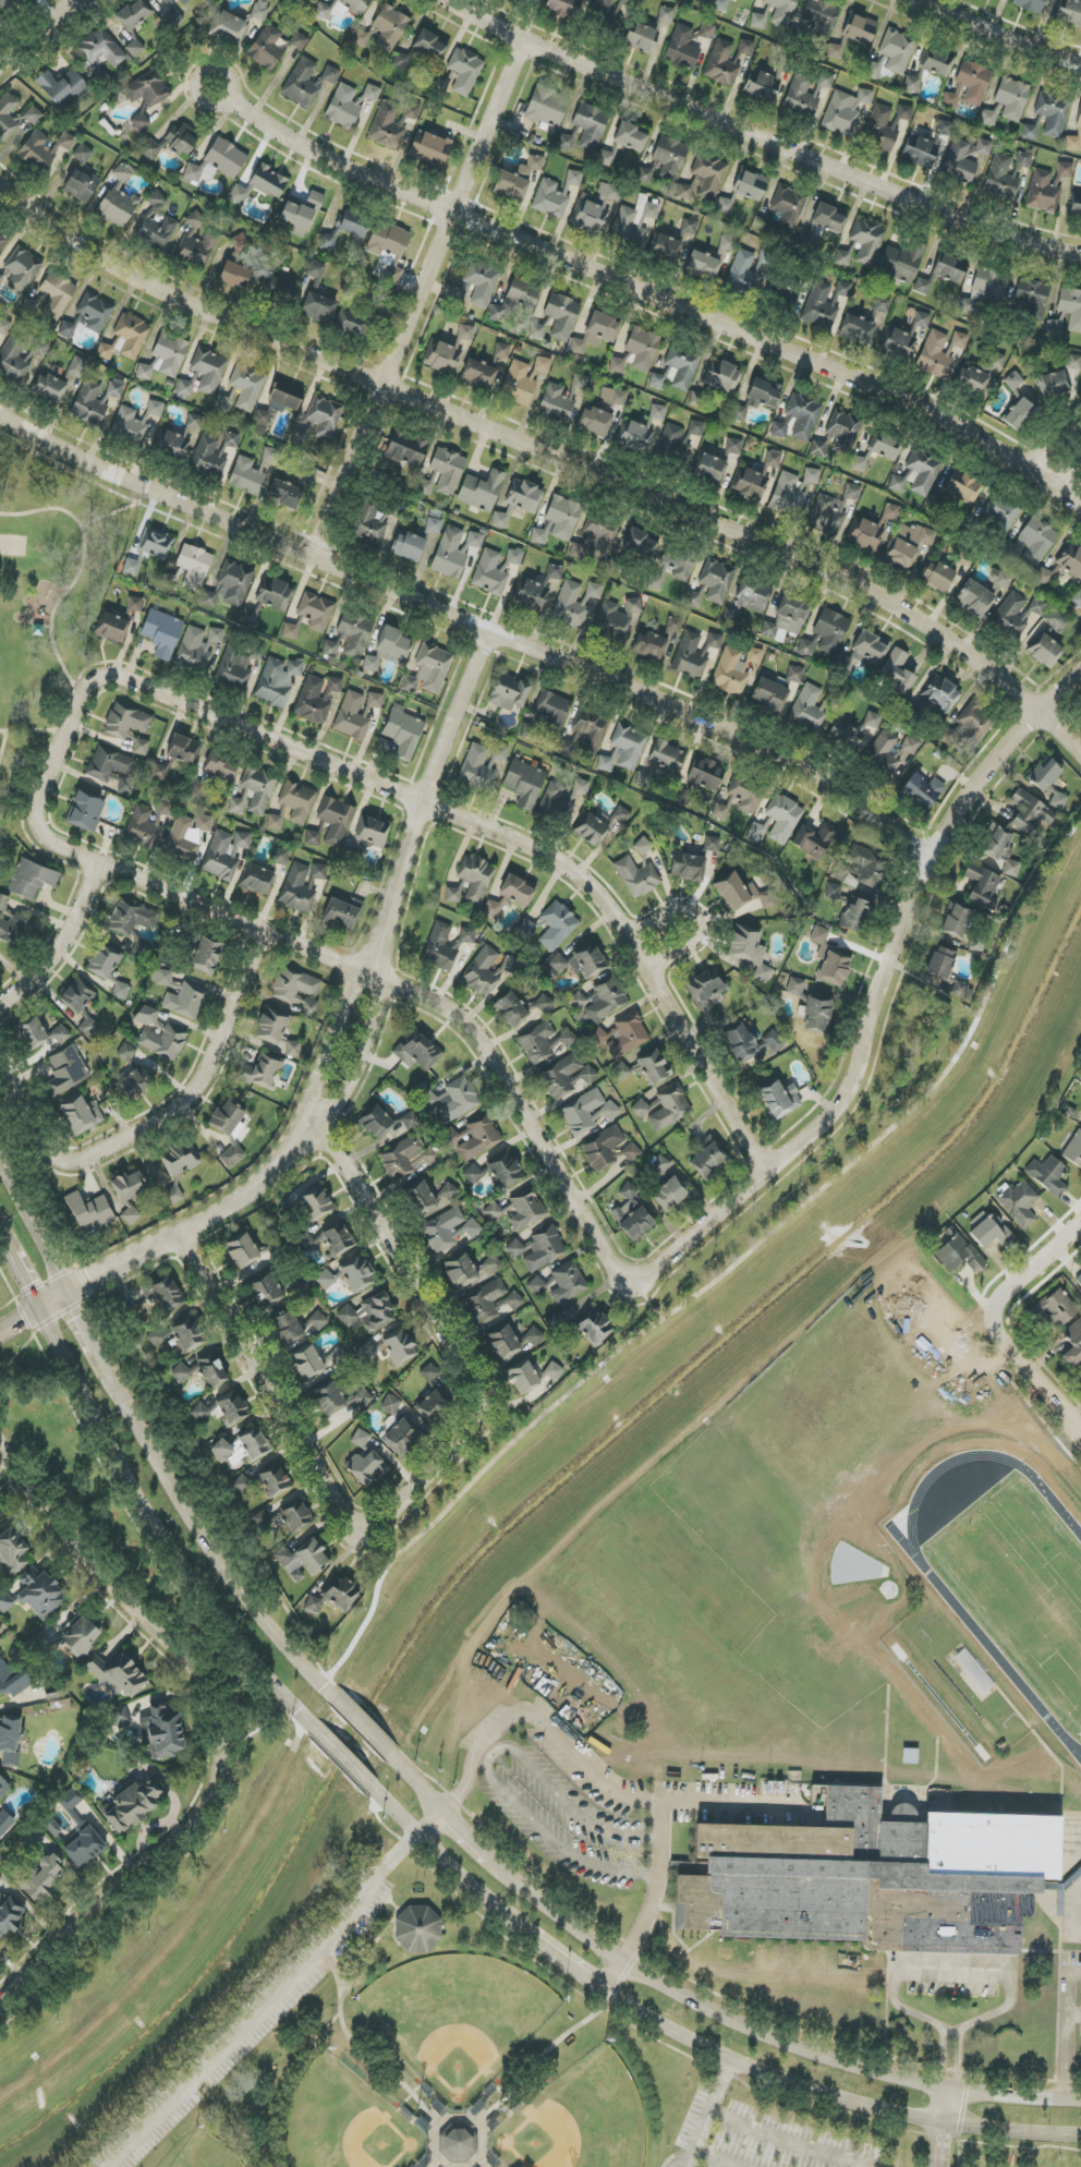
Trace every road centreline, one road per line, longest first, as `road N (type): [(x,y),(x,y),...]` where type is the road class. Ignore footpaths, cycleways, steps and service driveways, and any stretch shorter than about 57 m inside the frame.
road 1 (residential): [(1080,752),(989,669),(857,585),(166,291),(86,252),(0,189)]
road 2 (residential): [(0,412),(307,564),(782,752),(931,857)]
road 3 (residential): [(1080,502),(869,384),(303,146),(219,85)]
road 4 (residential): [(118,677),(90,688),(36,812),(47,839),(458,1015),(481,1038),(615,1267),(632,1275)]
road 5 (residential): [(767,1174),(629,934),(588,884),(545,852),(118,677)]
road 6 (residential): [(632,1275),(645,1278),(838,1110),(931,857),(983,774),(1080,671)]
road 7 (residential): [(0,1455),(52,1529),(194,1690),(219,1728),(230,1771),(219,1824),(0,2030)]
road 8 (residential): [(446,0),(524,41),(915,204),(1080,255)]
road 9 (residential): [(307,564),(524,41)]
road 10 (residential): [(487,1413),(369,1526),(355,1521),(186,1233)]
road 11 (secondary): [(605,1989),(731,2060),(822,2098),(983,2132),(1080,2137)]
road 12 (secondary): [(40,1311),(162,1540),(295,1712)]
road 13 (secondary): [(1066,2098),(955,2095),(853,2068),(706,2008),(623,1959)]
road 14 (residential): [(19,1100),(60,1160),(73,1164),(169,1112),(207,1070),(263,931)]
road 15 (secondary): [(318,1685),(221,1560),(106,1365)]
road 16 (residential): [(0,1332),(252,1195),(313,1123)]
road 17 (residential): [(373,976),(422,802),(489,632)]
road 18 (residential): [(487,1413),(336,1140),(313,1123)]
road 19 (residential): [(1080,1436),(996,1331),(1000,1303),(1080,1219)]
road 20 (secondary): [(373,1790),(519,1925)]
road 21 (residential): [(1080,69),(904,0)]
road 22 (residential): [(99,863),(57,955),(0,1005)]
road 23 (residential): [(313,1123),(344,1098),(379,996),(373,976)]
road 24 (residential): [(373,976),(354,988),(316,1091),(313,1123)]
road 25 (secondary): [(623,1959),(498,1854)]
road 26 (secondary): [(69,1294),(0,1148)]
road 27 (residential): [(629,934),(673,910),(697,917),(700,936),(648,968)]

